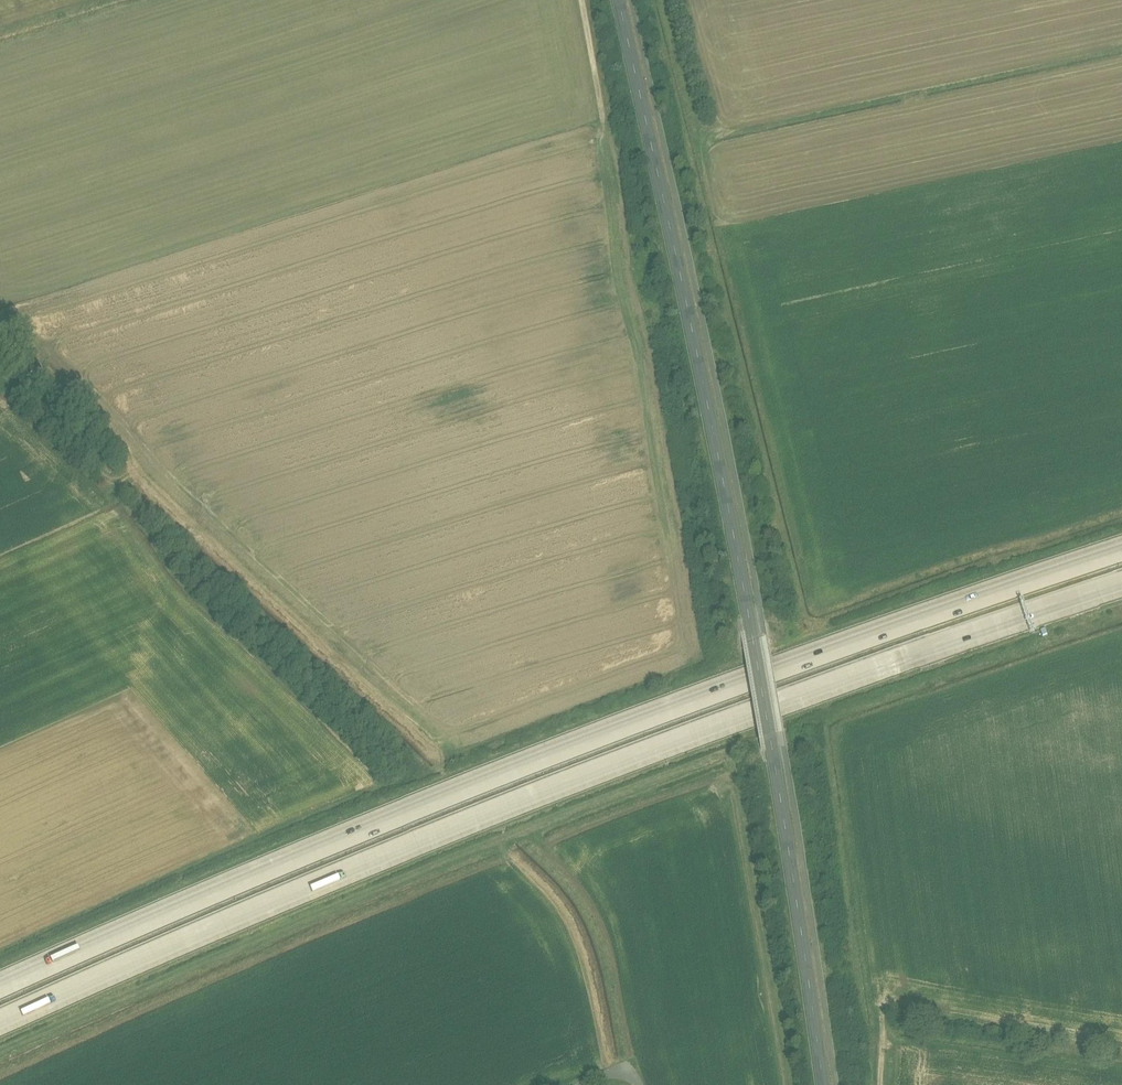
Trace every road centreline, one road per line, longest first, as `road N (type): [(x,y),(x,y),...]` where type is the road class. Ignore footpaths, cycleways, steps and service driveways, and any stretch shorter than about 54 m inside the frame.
road 1 (motorway): [(0,1024),(594,773),(1121,586)]
road 2 (motorway): [(1121,550),(583,740),(0,985)]
road 3 (tertiary): [(619,0),(744,588),(822,1084)]

